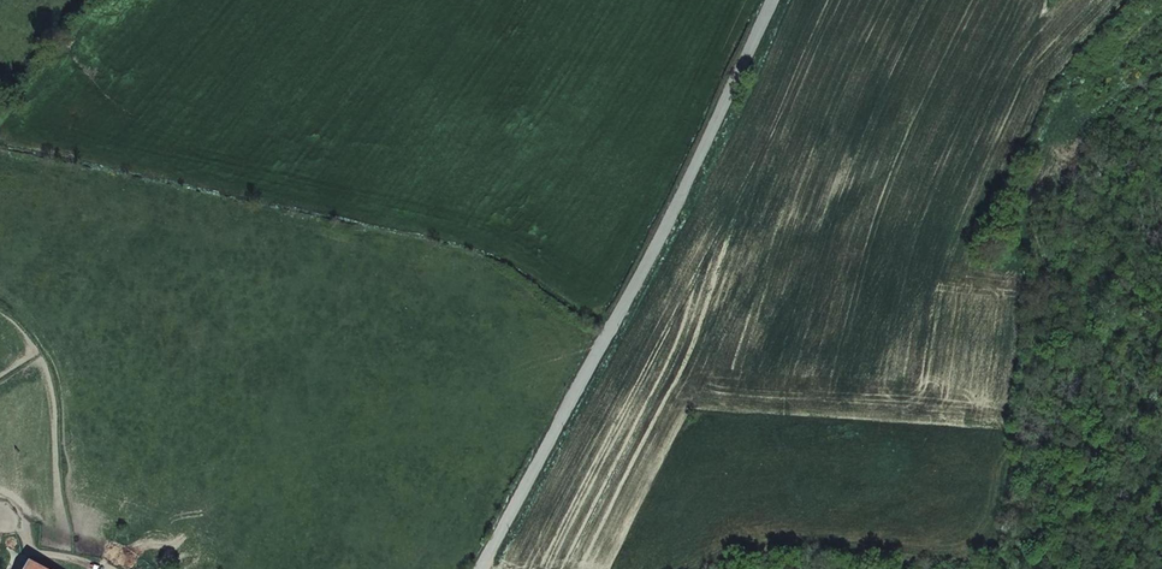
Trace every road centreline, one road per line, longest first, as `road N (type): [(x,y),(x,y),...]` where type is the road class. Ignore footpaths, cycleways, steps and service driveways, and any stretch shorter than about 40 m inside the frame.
road 1 (unclassified): [(774,0),(665,233),(480,568)]

